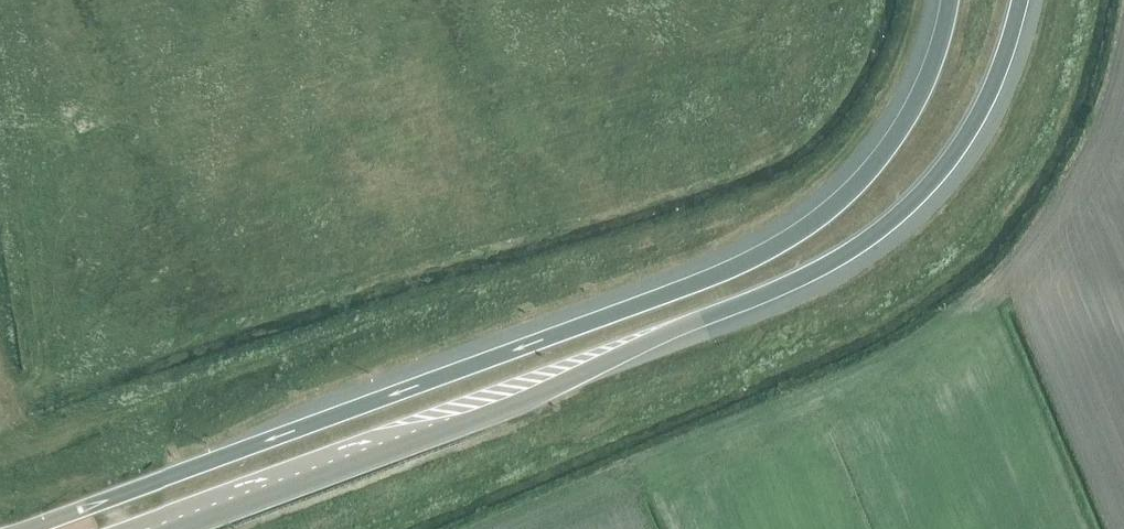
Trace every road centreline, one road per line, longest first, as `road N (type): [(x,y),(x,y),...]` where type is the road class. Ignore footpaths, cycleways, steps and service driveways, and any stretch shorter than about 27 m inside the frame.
road 1 (motorway): [(950,0),(935,61),(900,132),(799,234),(689,286),(25,528)]
road 2 (motorway): [(180,528),(550,390),(823,267),(876,234),(937,175),(969,131),(1019,0)]

